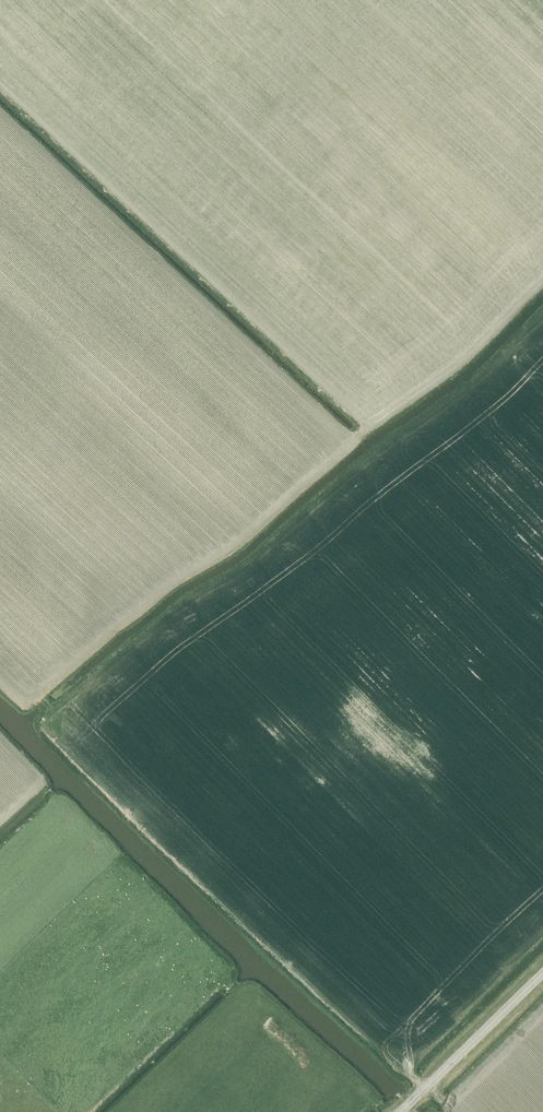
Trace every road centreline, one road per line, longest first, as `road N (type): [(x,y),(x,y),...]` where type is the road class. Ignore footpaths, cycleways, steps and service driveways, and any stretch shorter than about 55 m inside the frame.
road 1 (unclassified): [(401,1111),(542,975)]

